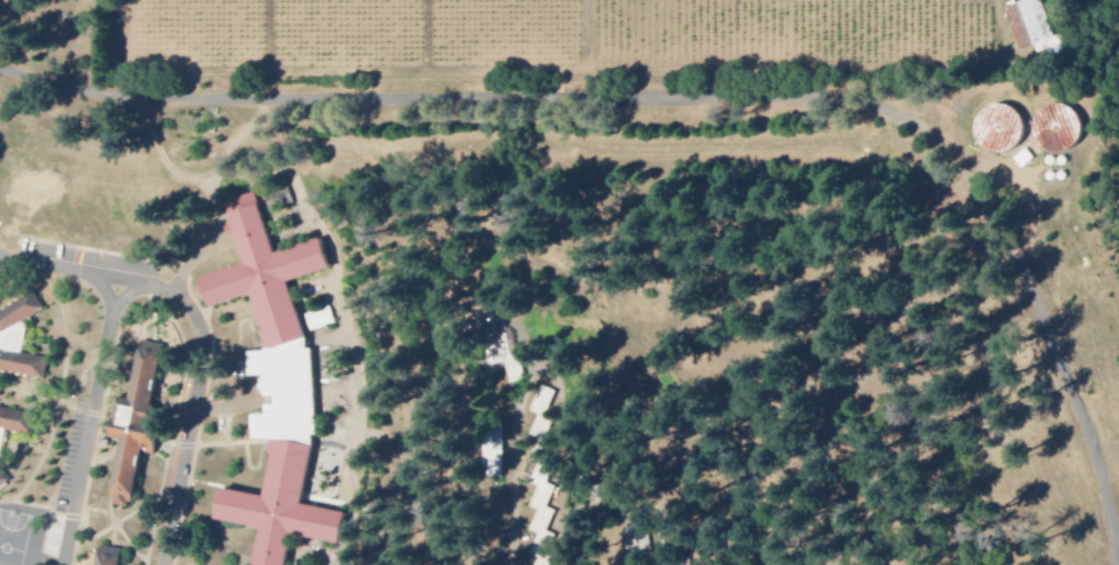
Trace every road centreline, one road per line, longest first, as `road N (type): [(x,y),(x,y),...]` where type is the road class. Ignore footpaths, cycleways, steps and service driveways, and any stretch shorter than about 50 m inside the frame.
road 1 (track): [(886,110),(929,116),(985,91),(1052,86),(1105,109),(1093,171),(1070,189),(970,157),(854,93),(267,103),(213,178)]
road 2 (residential): [(165,564),(207,353),(176,294),(188,269),(216,248),(222,218),(213,178)]
road 3 (track): [(1118,564),(1098,452),(1062,346),(1060,219),(1070,189)]
road 4 (residential): [(119,282),(61,564)]
road 5 (track): [(267,103),(99,98),(0,65)]
road 6 (residential): [(176,294),(0,257)]
road 7 (residential): [(522,564),(514,398)]

